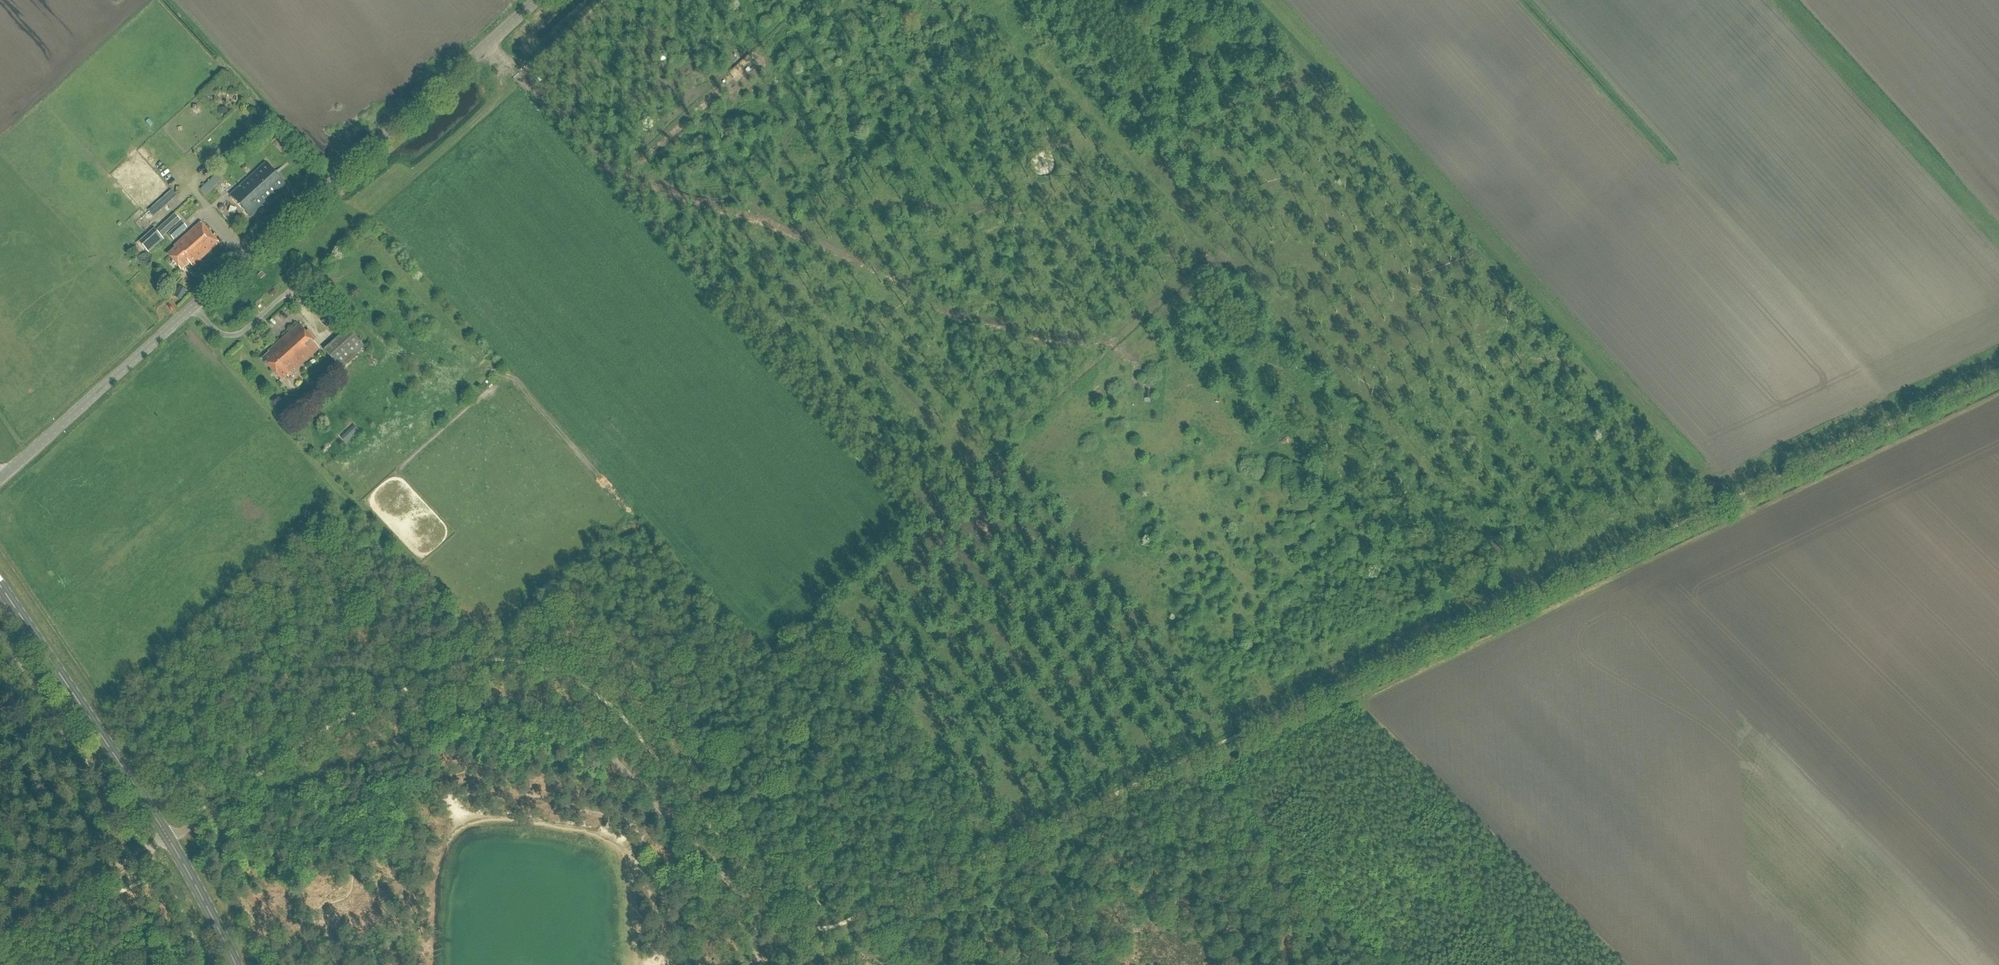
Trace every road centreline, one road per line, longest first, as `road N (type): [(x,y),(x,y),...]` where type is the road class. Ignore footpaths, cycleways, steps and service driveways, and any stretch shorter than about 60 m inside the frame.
road 1 (unclassified): [(808,964),(592,735),(535,701),(480,703),(170,838)]
road 2 (tertiary): [(0,479),(537,0)]
road 3 (primary): [(170,838),(0,585)]
road 4 (track): [(146,851),(0,927)]
road 5 (primary): [(234,964),(170,838)]

